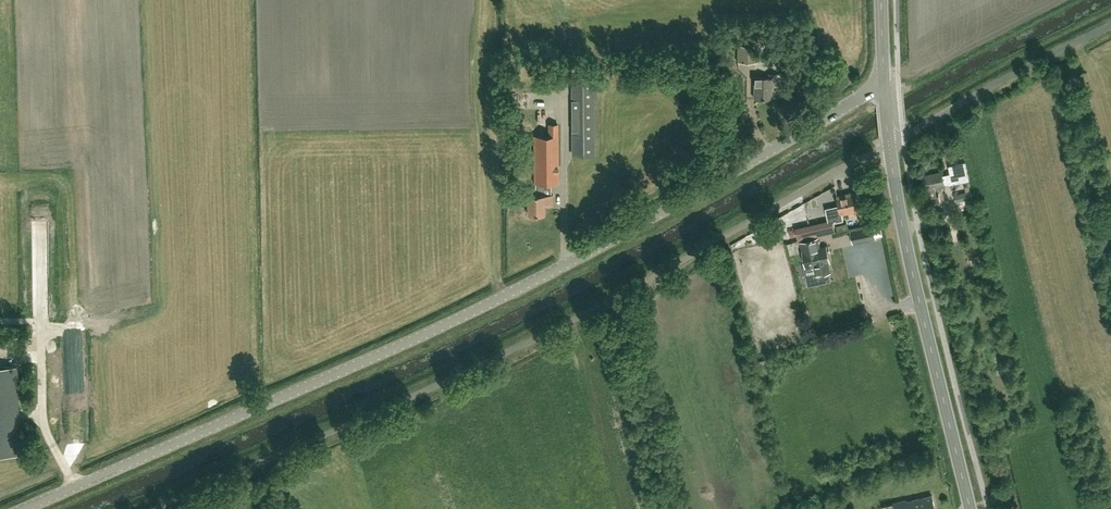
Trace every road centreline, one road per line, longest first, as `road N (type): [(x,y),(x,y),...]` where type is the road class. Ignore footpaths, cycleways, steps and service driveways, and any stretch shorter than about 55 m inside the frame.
road 1 (unclassified): [(21,508),(519,289),(884,84)]
road 2 (unclassified): [(152,508),(587,312),(889,145)]
road 3 (tertiary): [(970,508),(889,145)]
road 4 (track): [(904,137),(1110,26)]

